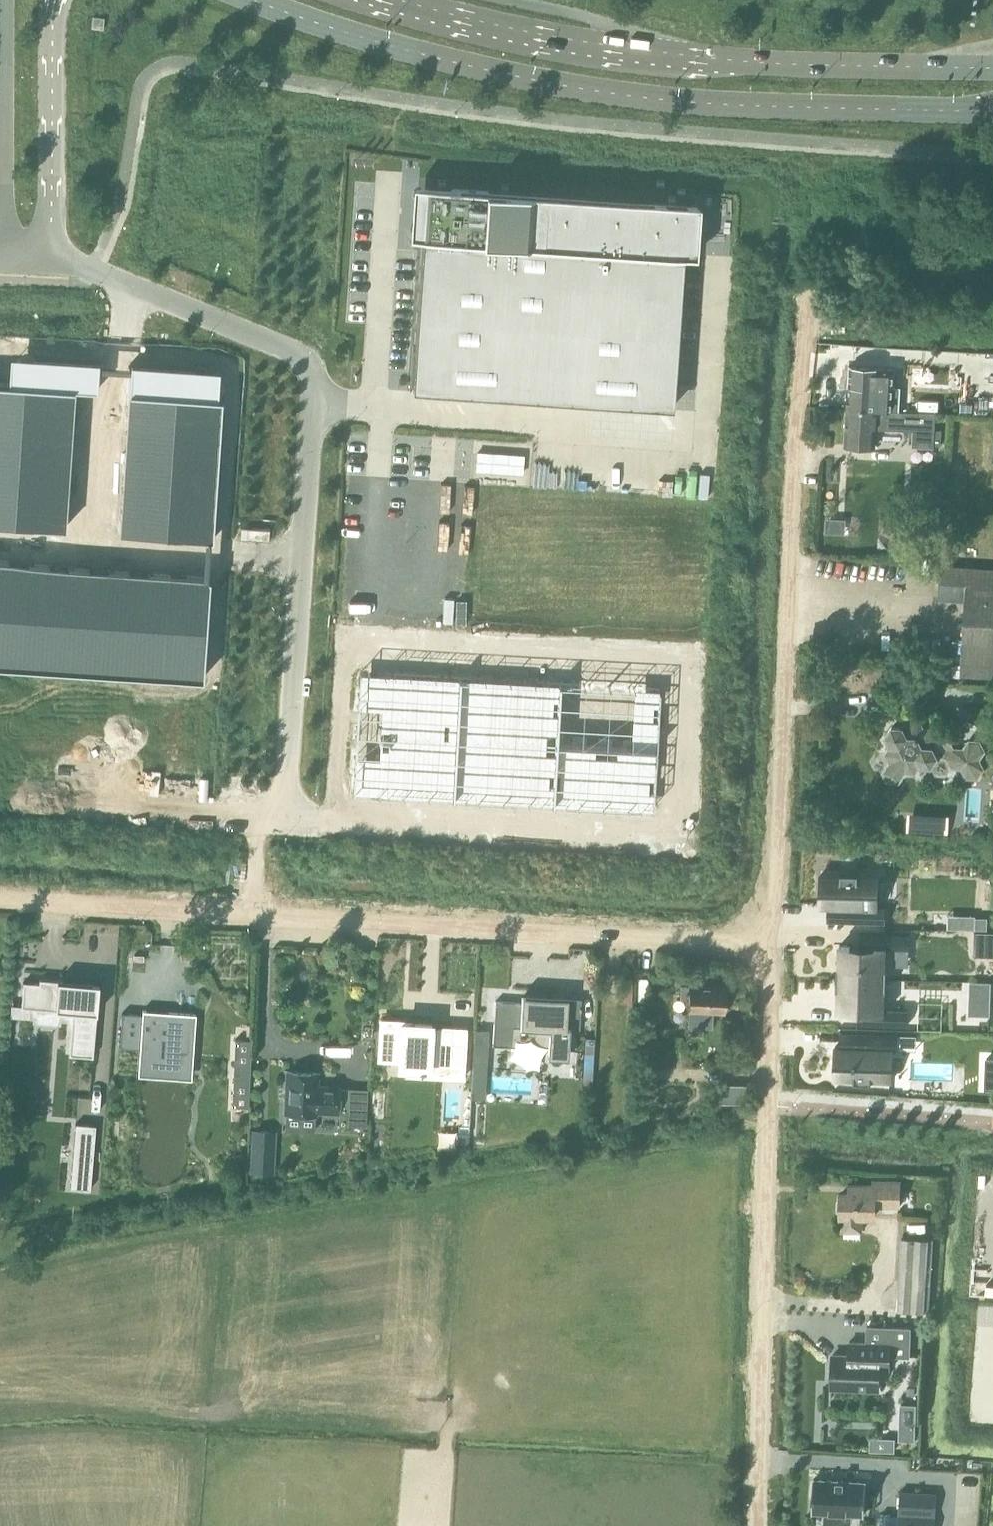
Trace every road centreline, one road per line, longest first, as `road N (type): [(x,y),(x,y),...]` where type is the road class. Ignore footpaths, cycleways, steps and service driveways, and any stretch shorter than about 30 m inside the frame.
road 1 (unclassified): [(769,945),(0,897)]
road 2 (secondary): [(261,0),(350,32),(552,81),(713,107),(992,113)]
road 3 (unclassified): [(288,814),(315,381),(295,354),(52,256)]
road 4 (unclassified): [(769,945),(809,297)]
road 5 (secondary): [(992,69),(719,62),(545,39),(386,0)]
road 6 (unclassified): [(758,1525),(769,945)]
road 7 (unclassified): [(52,256),(59,0)]
road 8 (unclassified): [(9,0),(0,215)]

